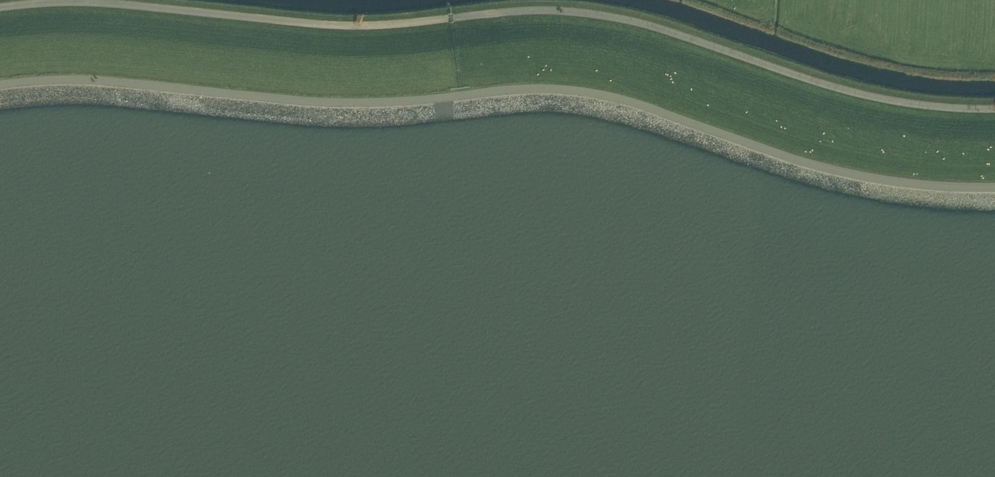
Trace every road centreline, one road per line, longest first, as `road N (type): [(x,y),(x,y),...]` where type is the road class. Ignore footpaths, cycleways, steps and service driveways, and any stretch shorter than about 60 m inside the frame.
road 1 (unclassified): [(0,85),(100,81),(337,104),(580,90),(638,102),(808,163),(994,187)]
road 2 (unclassified): [(994,113),(860,97),(654,30),(582,16),(362,30),(101,7),(0,12)]

